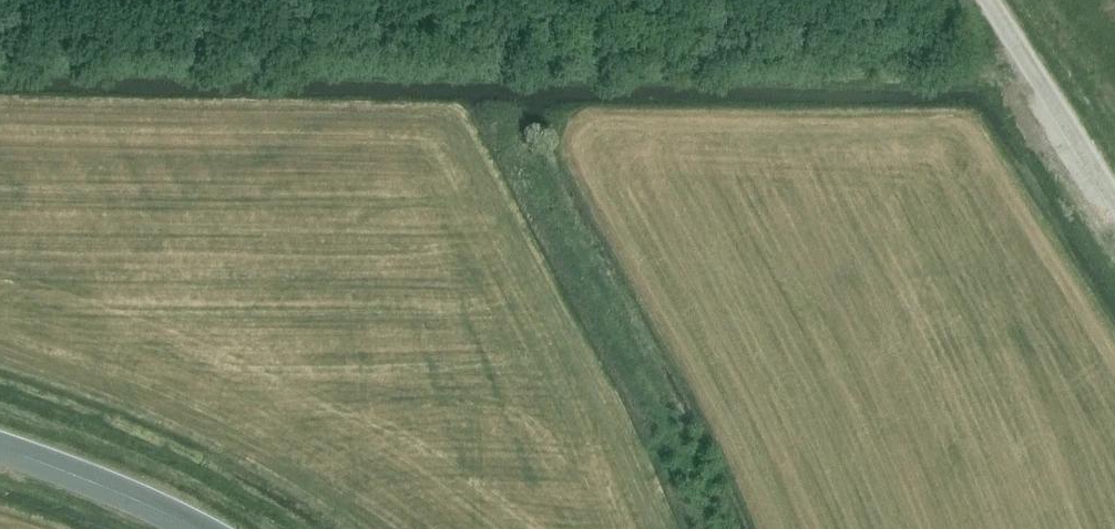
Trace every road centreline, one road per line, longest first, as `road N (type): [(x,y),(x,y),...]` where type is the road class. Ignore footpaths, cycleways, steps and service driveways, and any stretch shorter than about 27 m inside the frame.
road 1 (unclassified): [(1114,201),(988,0)]
road 2 (motorway): [(0,440),(210,528)]

